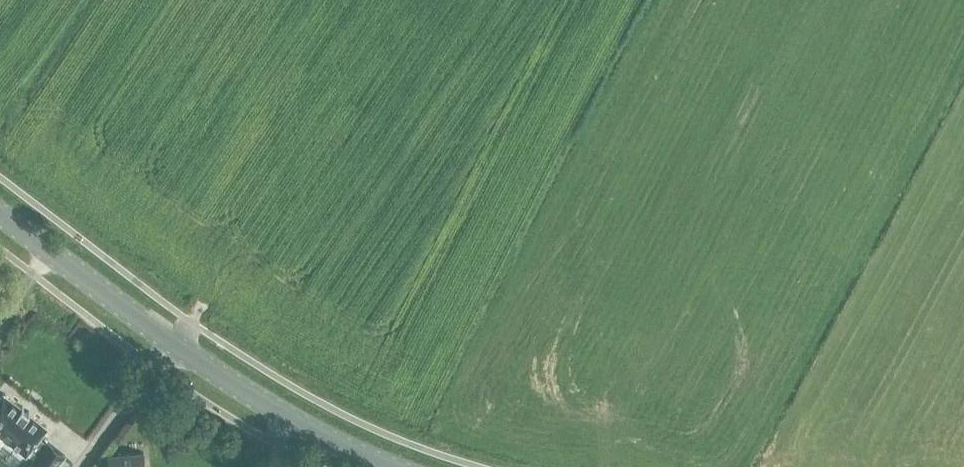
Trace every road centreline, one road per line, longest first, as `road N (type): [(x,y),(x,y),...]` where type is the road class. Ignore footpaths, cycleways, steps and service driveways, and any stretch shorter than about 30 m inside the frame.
road 1 (secondary): [(387,466),(242,389),(0,214)]

